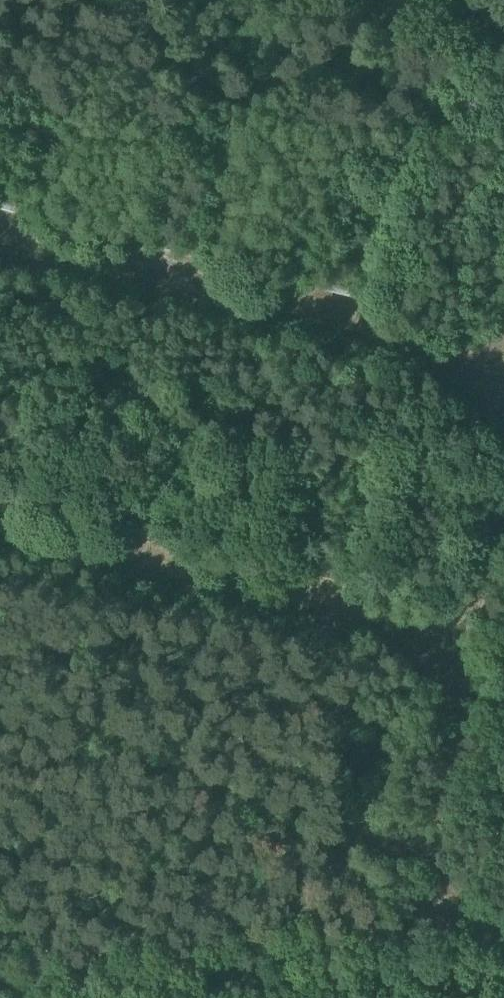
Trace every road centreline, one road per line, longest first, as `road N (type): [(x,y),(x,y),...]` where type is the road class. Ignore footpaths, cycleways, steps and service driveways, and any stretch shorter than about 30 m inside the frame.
road 1 (unclassified): [(0,268),(503,393)]
road 2 (unclassified): [(0,539),(452,648)]
road 3 (unclassified): [(452,648),(420,835),(429,889),(469,909),(503,906)]
road 4 (unclassified): [(503,394),(452,648)]

